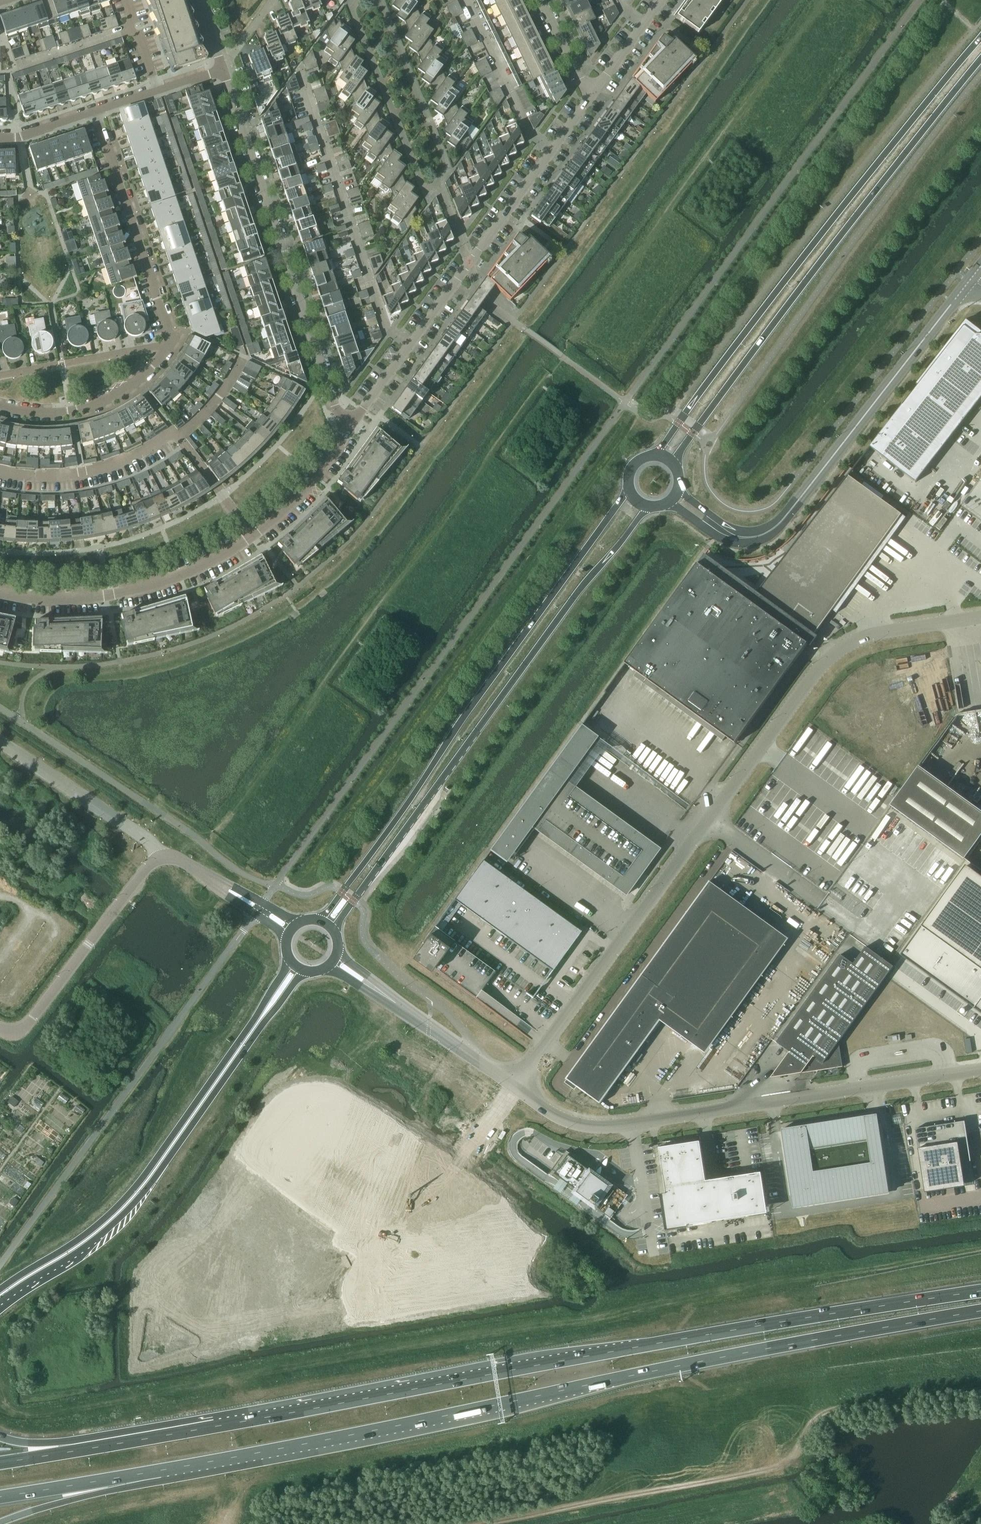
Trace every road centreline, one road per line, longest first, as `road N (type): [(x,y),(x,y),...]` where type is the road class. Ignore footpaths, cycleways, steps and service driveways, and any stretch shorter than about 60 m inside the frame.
road 1 (trunk): [(163,1471),(980,1310)]
road 2 (trunk): [(980,1292),(217,1426)]
road 3 (unclassified): [(515,1087),(831,657),(867,636),(980,617)]
road 4 (secondary): [(629,490),(318,920)]
road 5 (secondary): [(980,37),(655,456)]
road 6 (secondary): [(336,935),(352,901),(647,507)]
road 7 (track): [(483,1523),(779,1468),(835,1411),(980,1394)]
road 8 (secondary): [(673,464),(980,59)]
road 9 (unclassified): [(515,1087),(563,1122),(605,1128),(980,1069)]
road 10 (secondary): [(0,1306),(85,1252),(128,1210),(307,971)]
road 11 (secondary): [(289,958),(147,1174),(84,1236),(0,1291)]
road 12 (unclassified): [(0,1262),(255,914)]
road 13 (residential): [(349,428),(335,410),(222,68)]
road 14 (tertiary): [(970,280),(777,526),(740,537)]
road 15 (residential): [(410,346),(385,322),(297,67)]
road 16 (residential): [(0,595),(107,596),(181,574),(251,536)]
road 17 (residential): [(0,1028),(26,1026),(163,855)]
road 18 (residential): [(172,344),(95,112)]
road 19 (residential): [(410,346),(552,150)]
road 20 (trunk): [(217,1426),(0,1464)]
road 21 (trunk): [(217,1426),(62,1442),(0,1438)]
road 22 (unclassified): [(163,855),(0,743)]
road 23 (residential): [(172,344),(139,383),(105,401),(46,414),(0,408)]
road 24 (residential): [(175,435),(82,473),(0,472)]
road 25 (residential): [(552,150),(530,131),(464,0)]
road 26 (residential): [(0,377),(172,344)]
road 27 (trunk): [(0,1523),(163,1471)]
road 28 (trunk): [(0,1496),(163,1471)]
road 29 (residential): [(251,536),(301,491),(349,428)]
road 30 (unclassified): [(397,1004),(515,1087)]
road 31 (residential): [(251,536),(175,435)]
road 32 (residential): [(15,68),(130,30)]

